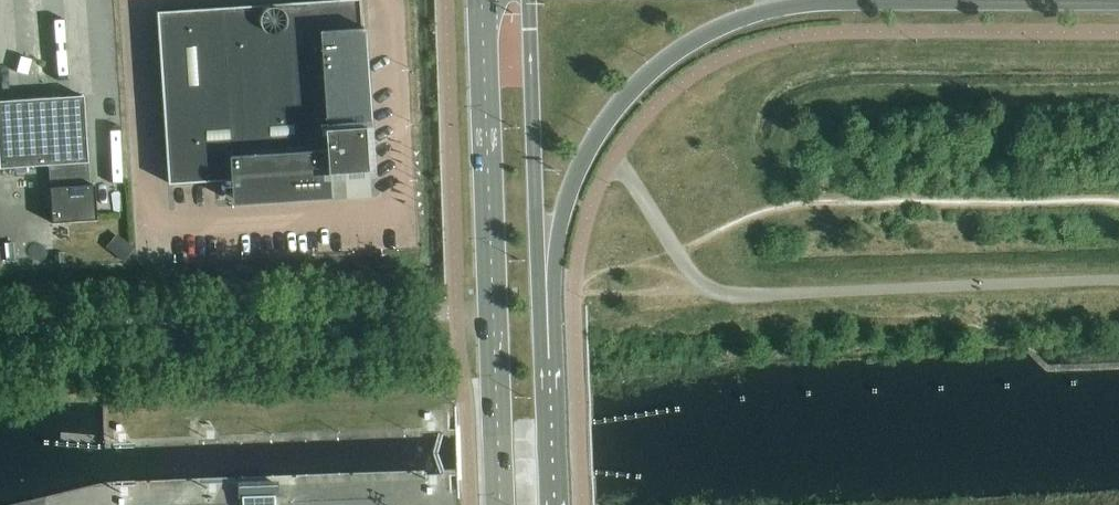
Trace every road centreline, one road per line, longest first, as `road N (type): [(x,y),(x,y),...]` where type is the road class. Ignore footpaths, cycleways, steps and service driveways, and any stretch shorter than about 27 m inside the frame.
road 1 (primary): [(549,372),(560,225),(590,151),(644,82),(718,33),(764,17),(899,0)]
road 2 (unclassified): [(493,312),(89,324)]
road 3 (primary): [(549,372),(540,332),(529,0)]
road 4 (primary): [(480,0),(493,312)]
road 5 (primary): [(493,312),(500,504)]
road 6 (primary): [(554,504),(549,372)]

